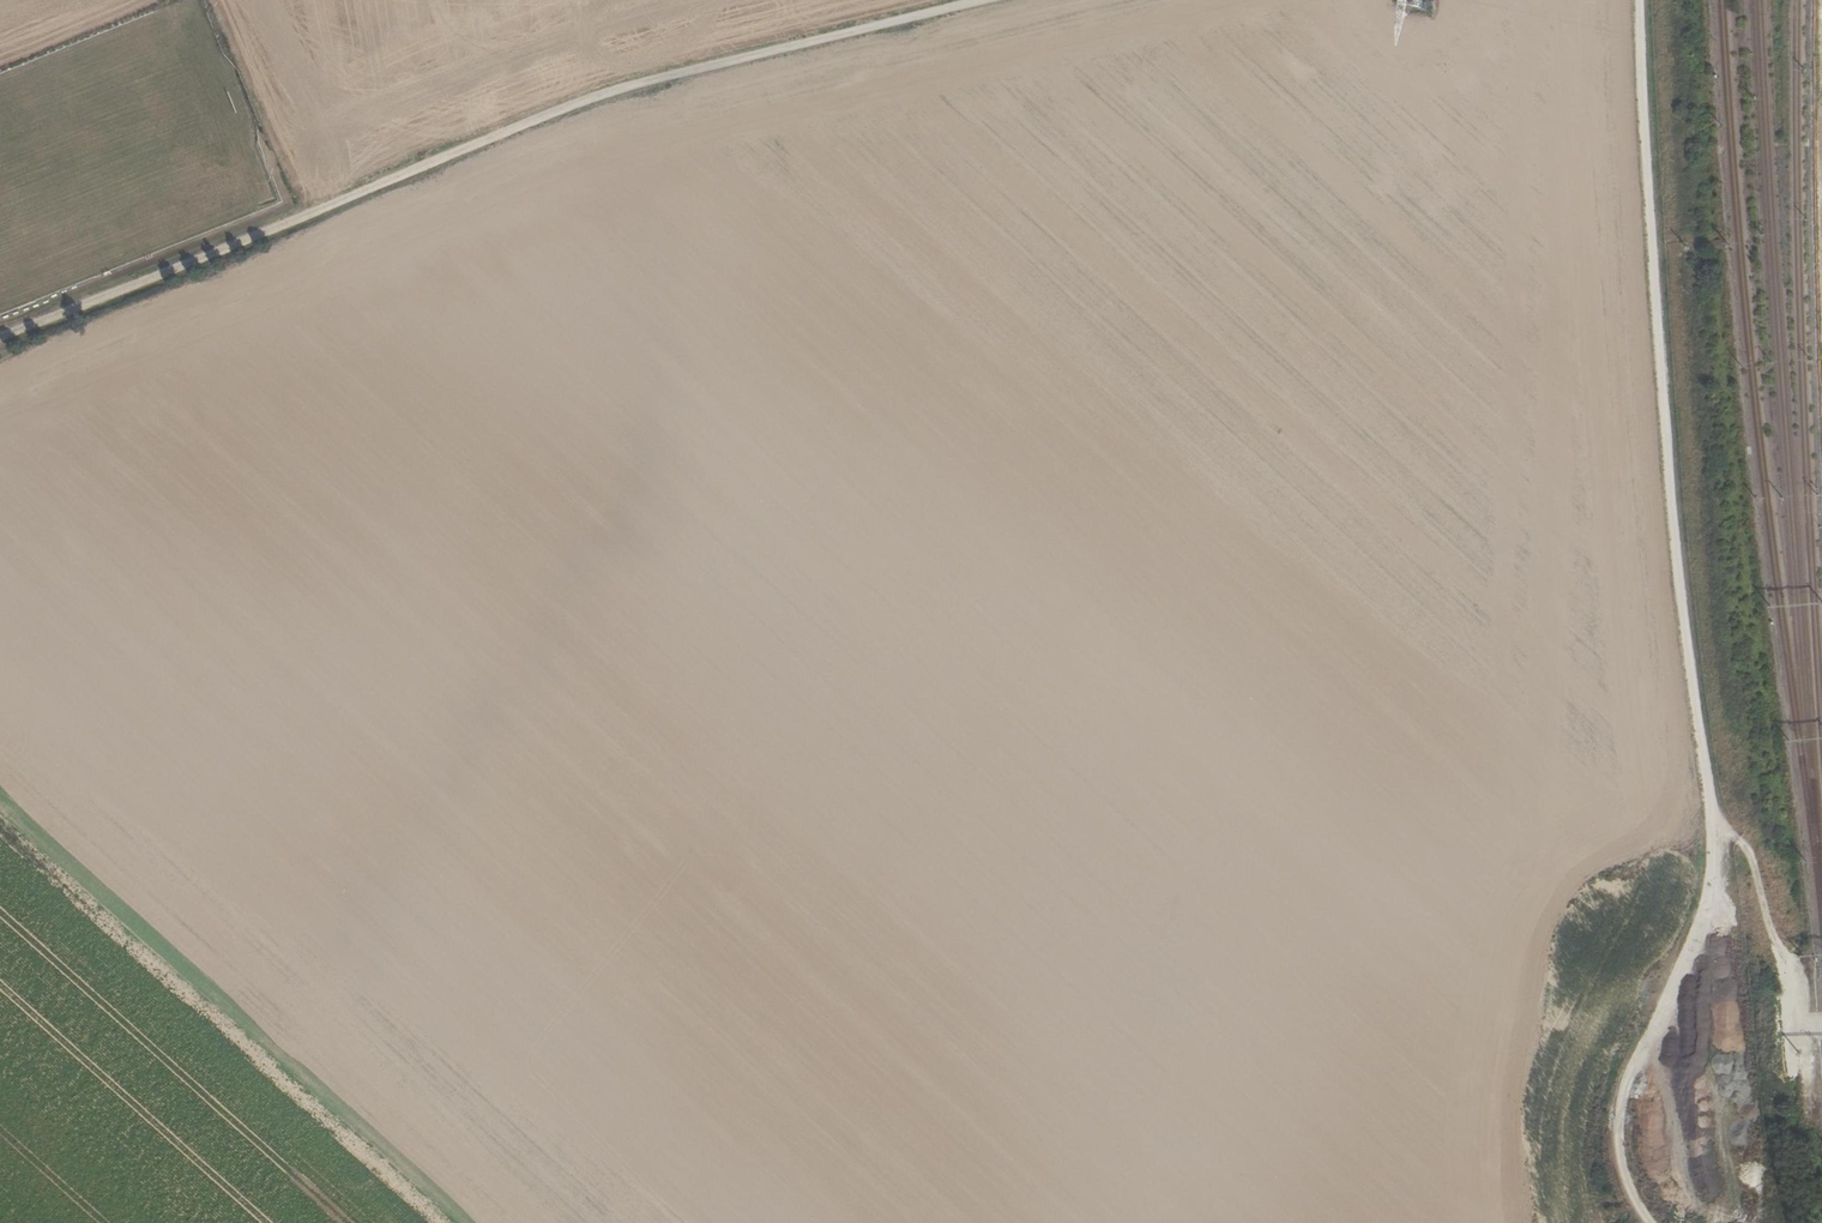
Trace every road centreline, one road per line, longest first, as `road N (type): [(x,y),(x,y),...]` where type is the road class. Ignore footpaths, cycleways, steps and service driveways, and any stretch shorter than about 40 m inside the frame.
road 1 (track): [(1641,0),(1660,381),(1713,861),(1701,921),(1652,1022),(1619,1118),(1622,1164),(1649,1222)]
road 2 (track): [(1005,0),(694,75),(466,152),(0,338)]
road 3 (track): [(1712,806),(1751,851),(1772,935),(1796,975),(1818,1119)]

